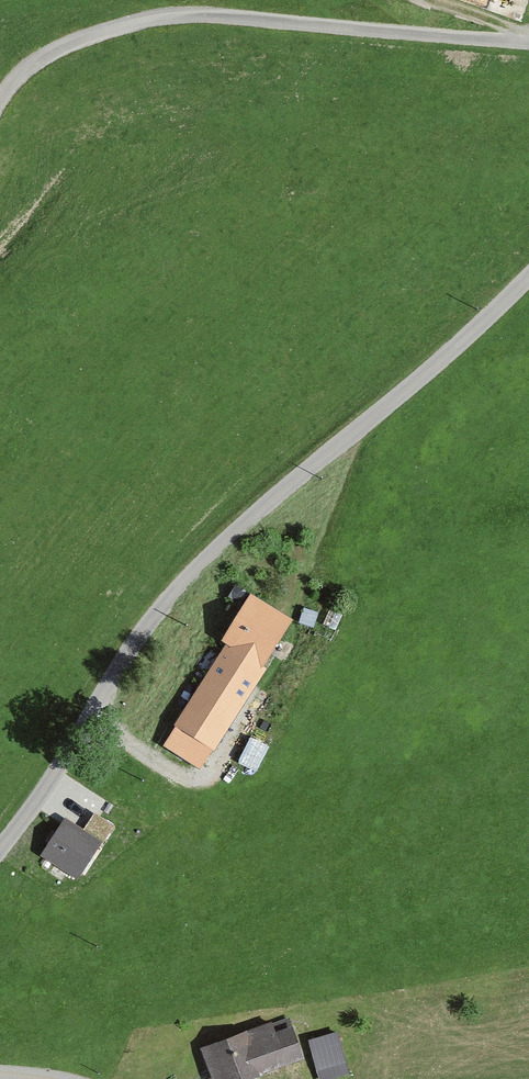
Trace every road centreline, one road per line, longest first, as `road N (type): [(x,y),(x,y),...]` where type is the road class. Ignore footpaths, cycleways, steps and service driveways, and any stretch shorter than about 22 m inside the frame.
road 1 (unclassified): [(528,275),(175,588),(128,644),(0,841)]
road 2 (track): [(528,41),(219,14),(154,20),(79,36),(26,67),(0,101)]
road 3 (track): [(246,732),(211,784),(146,759),(86,713)]

